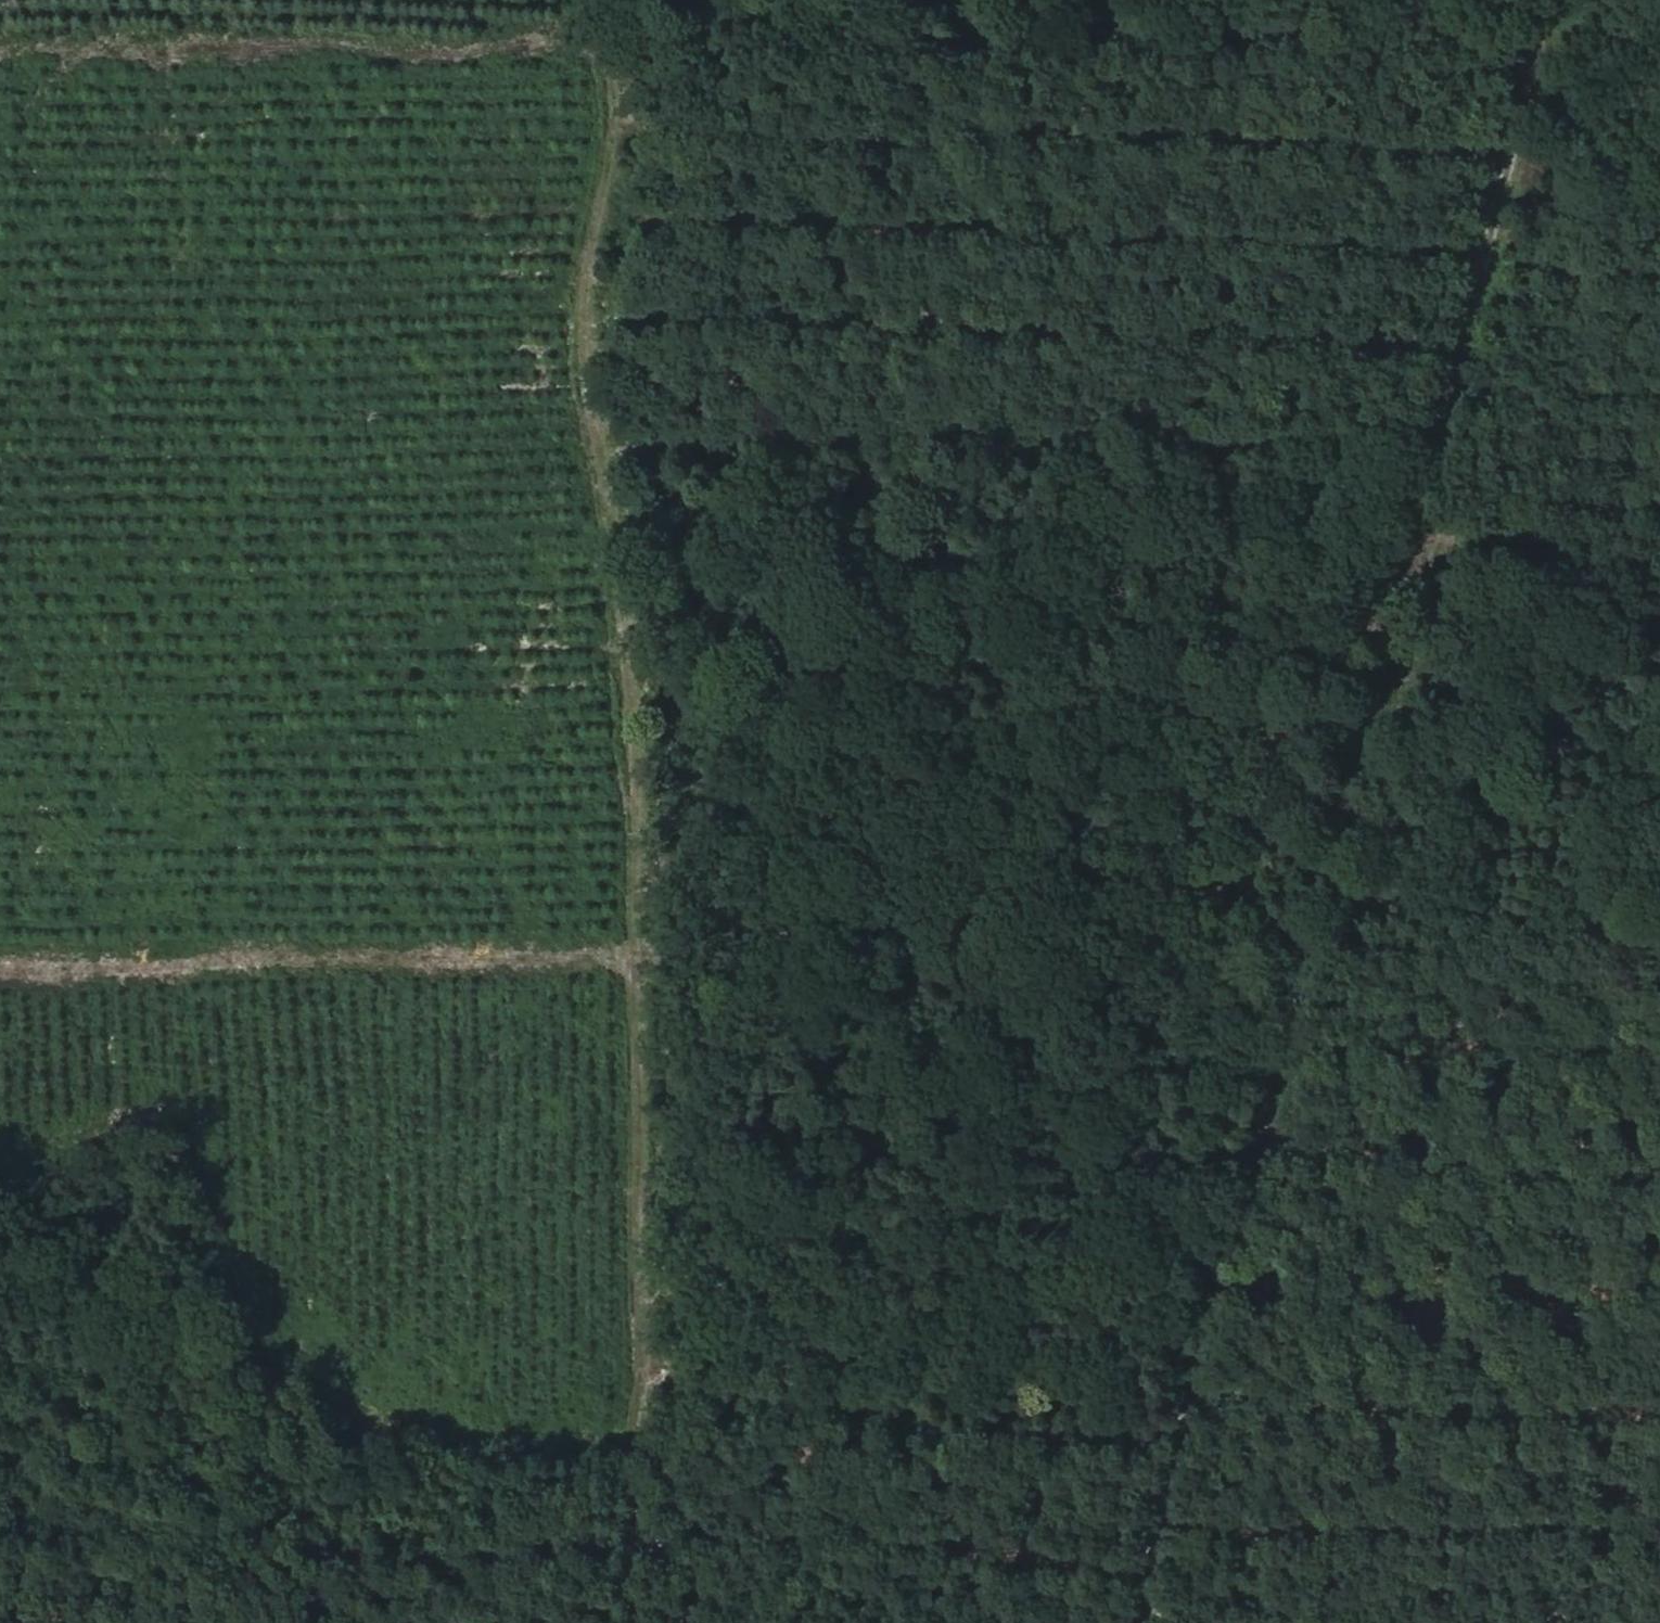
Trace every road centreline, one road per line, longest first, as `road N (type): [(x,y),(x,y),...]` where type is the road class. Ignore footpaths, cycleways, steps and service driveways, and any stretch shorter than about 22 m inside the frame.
road 1 (track): [(1556,0),(1130,1622)]
road 2 (track): [(645,1530),(741,1622)]

